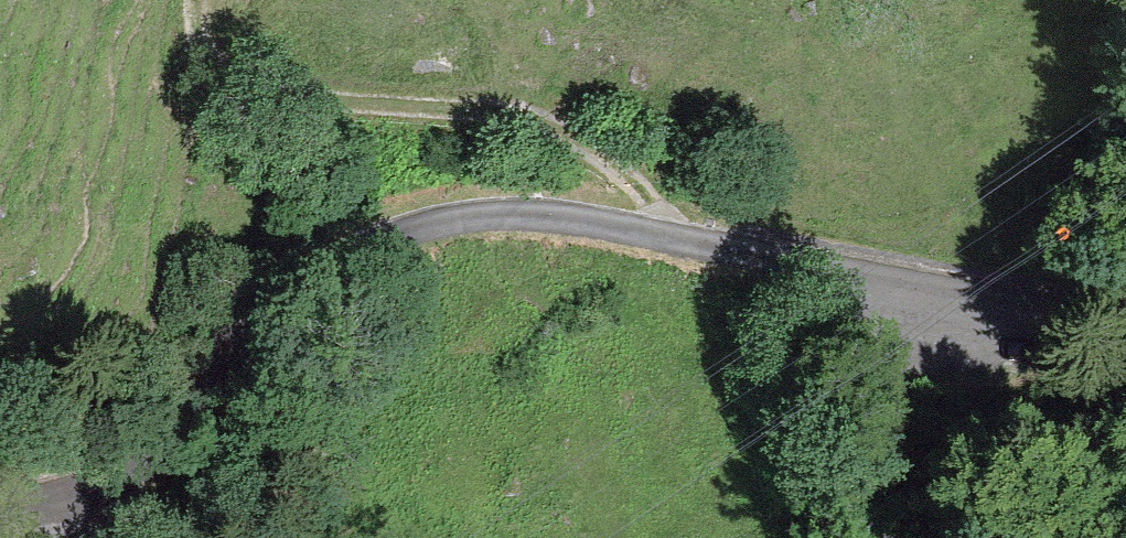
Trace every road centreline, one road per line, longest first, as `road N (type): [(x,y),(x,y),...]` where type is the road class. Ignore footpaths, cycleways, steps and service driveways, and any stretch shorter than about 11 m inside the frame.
road 1 (residential): [(1125,335),(663,237),(548,222),(466,225),(387,247),(286,314),(133,461),(56,513),(0,508)]
road 2 (track): [(663,237),(635,161),(562,122),(236,80),(191,27),(192,0)]

